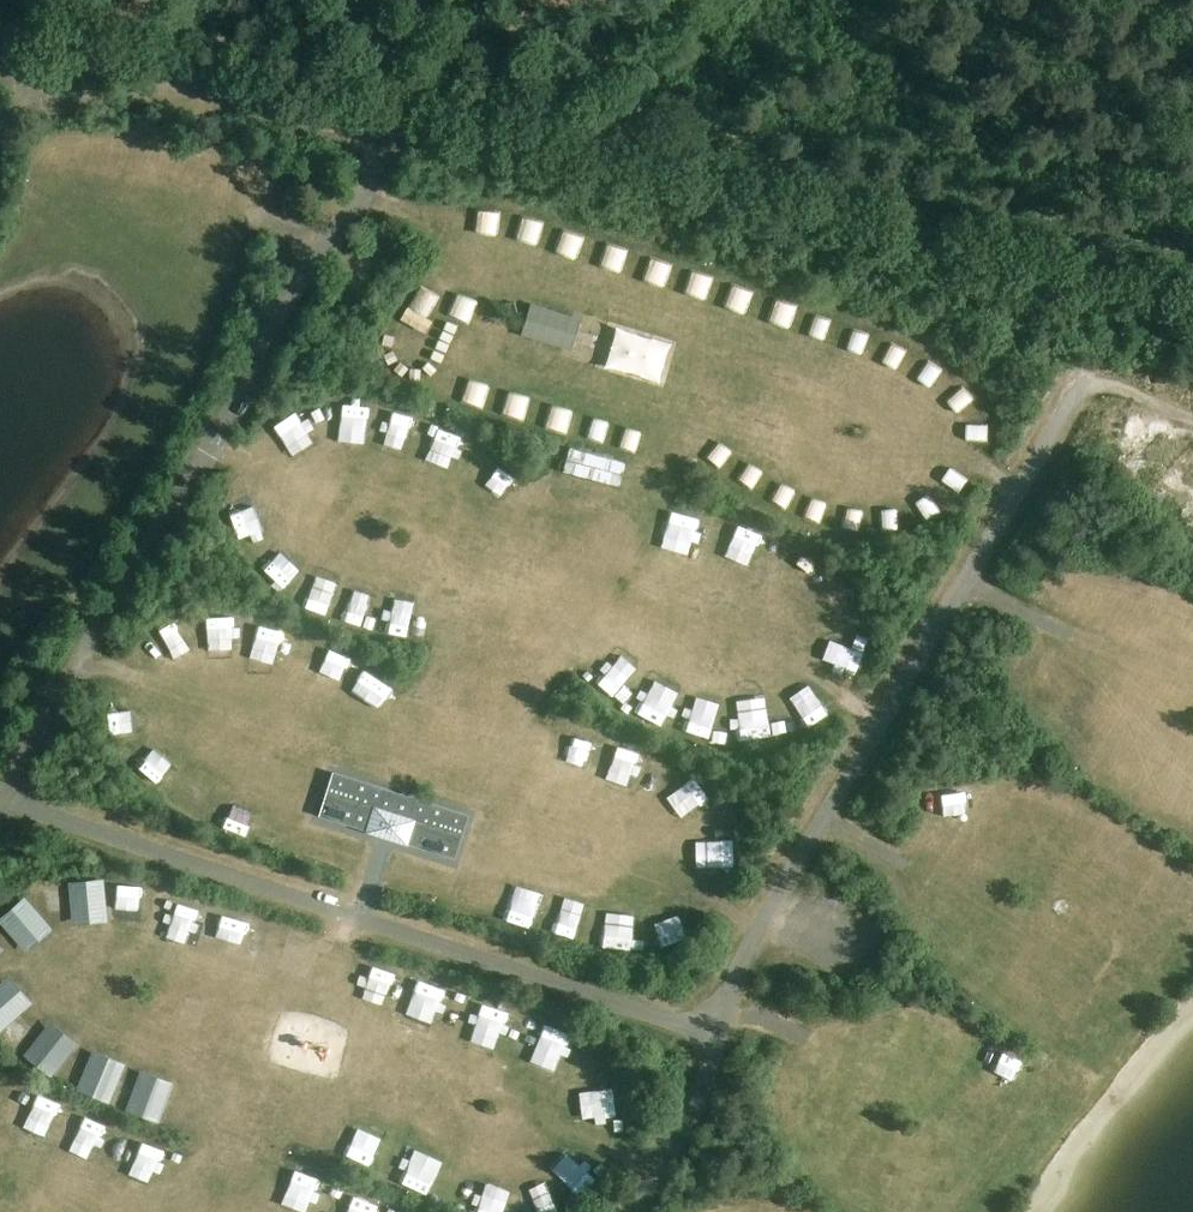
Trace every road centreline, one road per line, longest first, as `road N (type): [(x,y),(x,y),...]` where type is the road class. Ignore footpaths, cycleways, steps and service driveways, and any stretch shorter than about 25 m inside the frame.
road 1 (track): [(1192,273),(23,0)]
road 2 (track): [(376,170),(368,150),(336,129),(0,49)]
road 3 (track): [(715,0),(612,133)]

